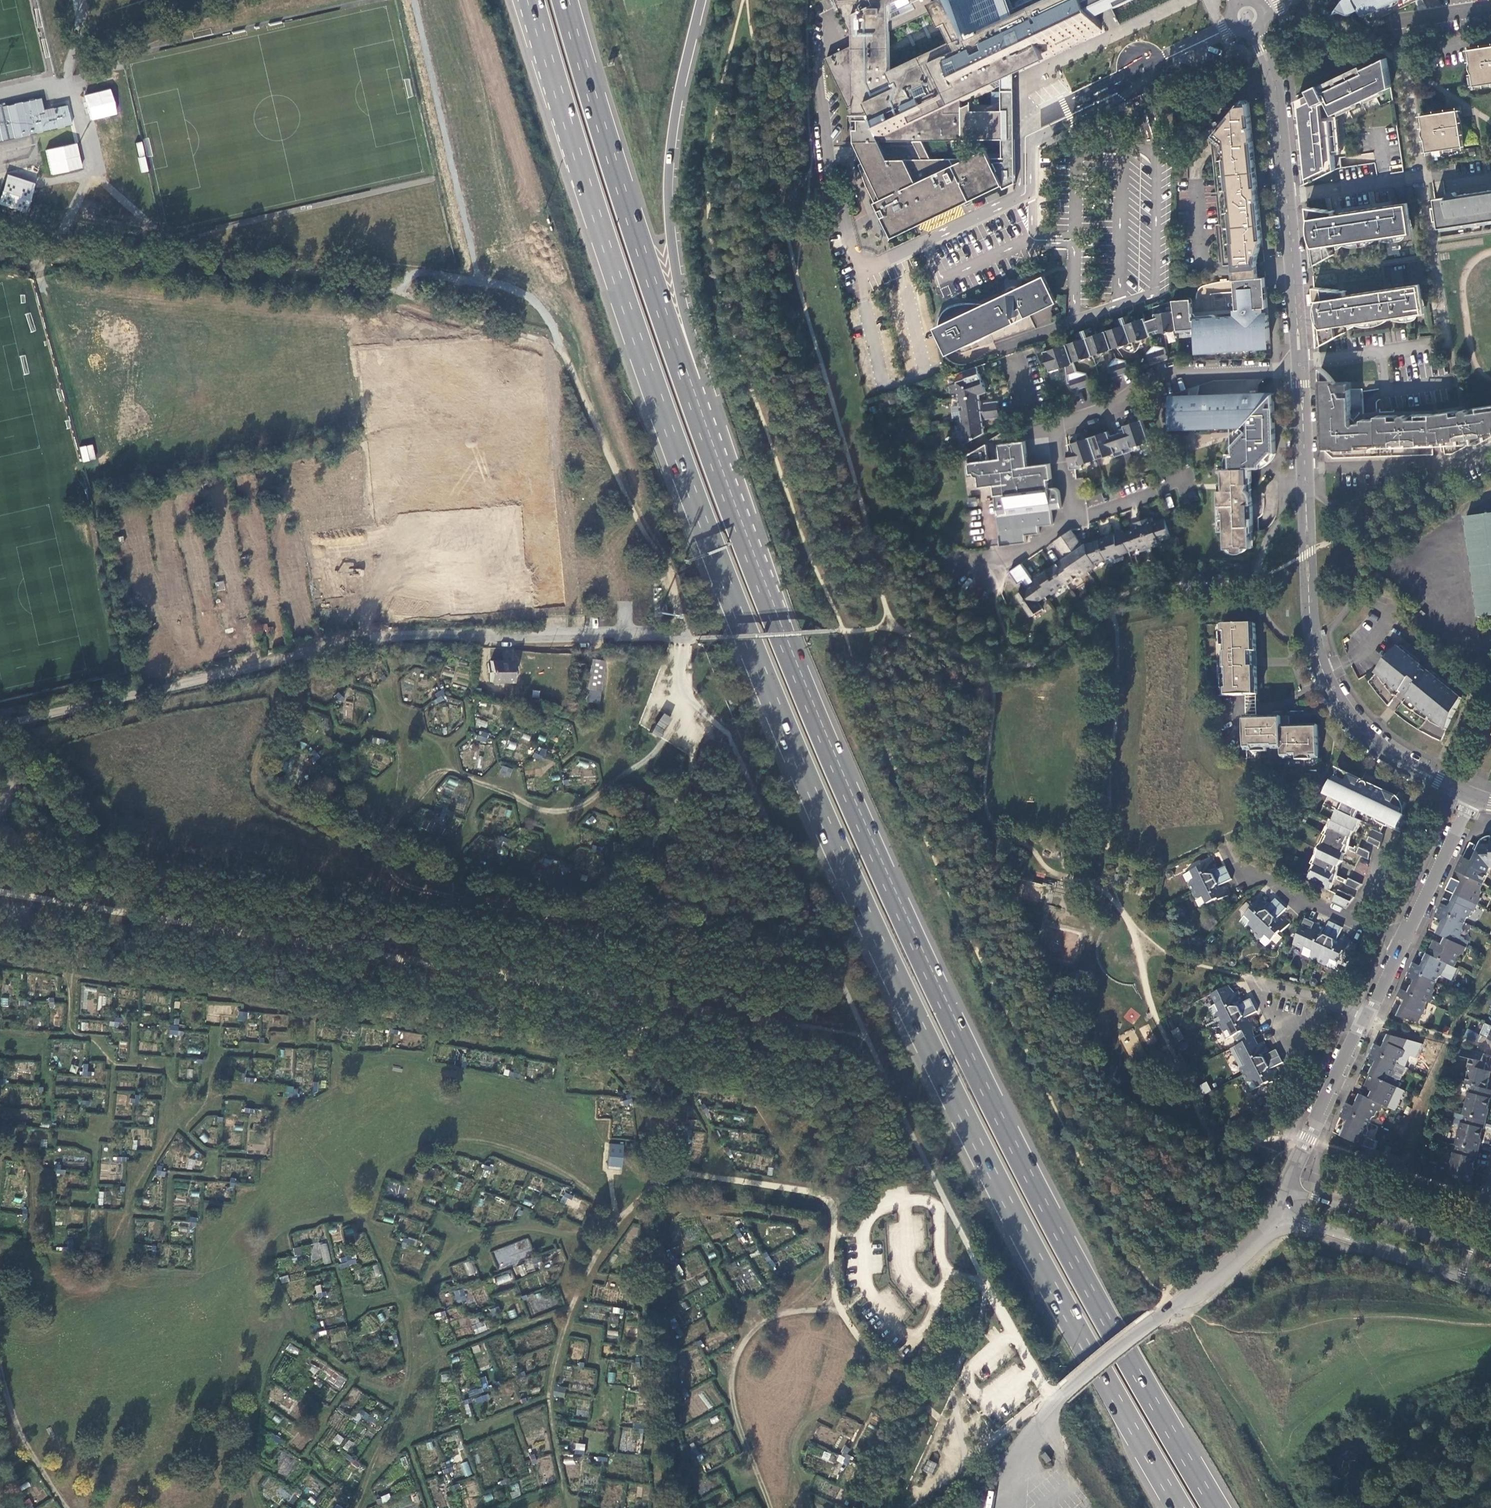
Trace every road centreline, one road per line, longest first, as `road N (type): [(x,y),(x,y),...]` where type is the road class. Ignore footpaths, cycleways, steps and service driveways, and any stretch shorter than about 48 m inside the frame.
road 1 (trunk): [(535,0),(585,183),(713,548),(823,813),(1028,1241),(1180,1507)]
road 2 (trunk): [(1217,1507),(1053,1223),(903,917),(791,662),(687,384)]
road 3 (unclassified): [(685,636),(380,636),(0,727)]
road 4 (trunk): [(687,384),(564,0)]
road 5 (trunk): [(687,384),(699,359),(675,268),(669,158),(702,0)]
road 6 (track): [(36,263),(135,259),(402,287)]
road 7 (unclassified): [(1277,1207),(1239,1253),(1064,1392)]
road 8 (residential): [(1039,431),(1179,373),(1301,370)]
road 9 (tertiary): [(1402,943),(1288,1186)]
road 10 (track): [(1490,1357),(1421,1373),(1386,1390),(1472,1504)]
road 11 (track): [(16,723),(129,839),(131,848),(108,868),(93,907)]
road 12 (tertiary): [(1277,1207),(1490,1283)]
road 13 (tertiary): [(1412,767),(1366,735),(1330,685),(1309,589)]
road 14 (tertiary): [(1490,1257),(1288,1186)]
road 15 (residential): [(1490,167),(1286,195)]
road 16 (track): [(786,193),(748,0)]
road 17 (tertiary): [(1286,195),(1276,90),(1255,31)]
road 18 (residential): [(1305,468),(1469,462)]
road 19 (tertiary): [(1473,797),(1402,943)]
road 20 (track): [(78,0),(81,36),(65,80),(0,97)]
road 21 (residential): [(1354,921),(1249,875),(1239,862)]
road 22 (tertiary): [(1298,324),(1286,195)]
road 23 (residential): [(1061,524),(1180,482)]

